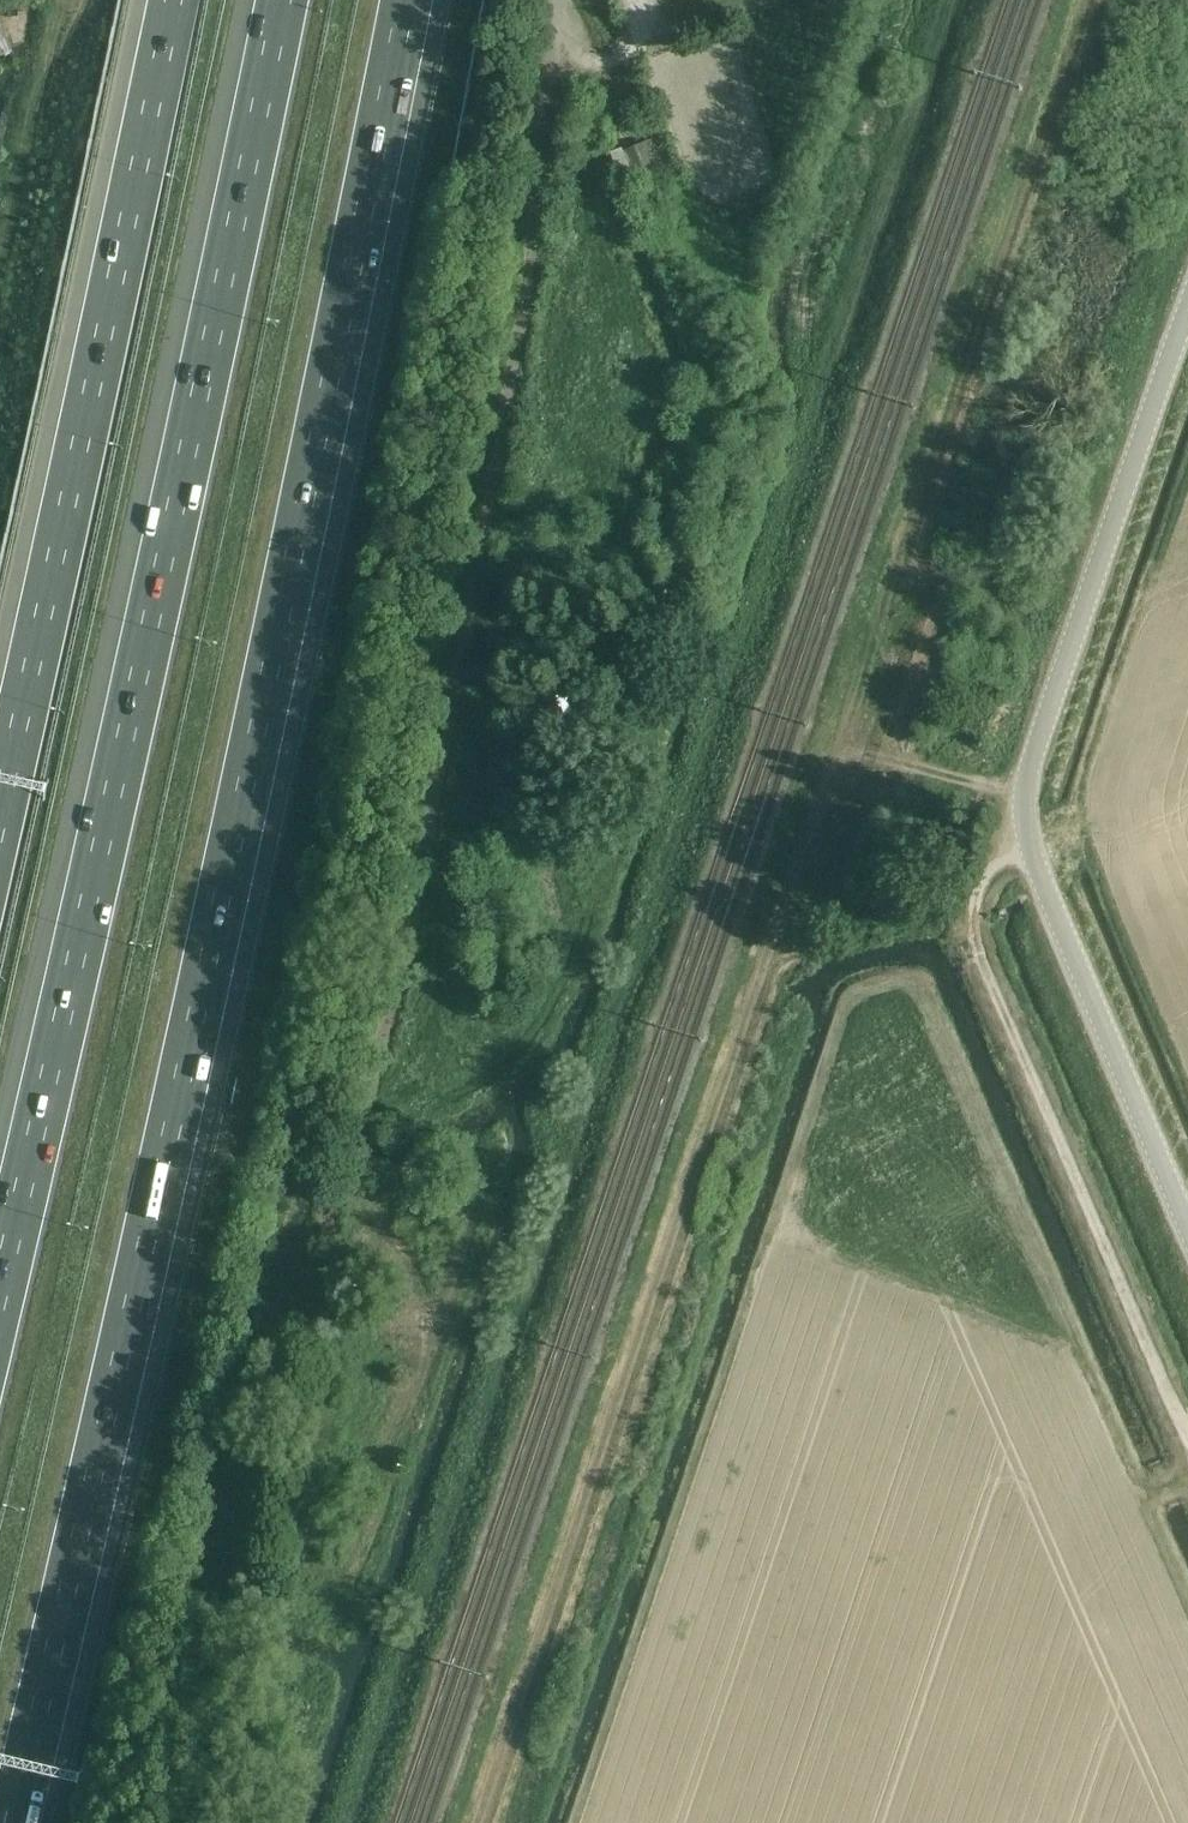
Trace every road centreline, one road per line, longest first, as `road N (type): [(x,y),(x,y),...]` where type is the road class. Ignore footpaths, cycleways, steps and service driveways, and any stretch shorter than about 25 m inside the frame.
road 1 (motorway): [(11,1822),(147,1240),(403,0)]
road 2 (track): [(478,1822),(799,843),(842,751),(1021,794)]
road 3 (motorway): [(279,0),(151,618),(0,1281)]
road 4 (unclassified): [(1187,1236),(1030,857),(1021,794),(1187,306)]
road 5 (motorway): [(173,0),(0,811)]
road 6 (track): [(1187,1438),(976,954),(969,928),(978,880),(991,866),(1030,857)]
road 7 (track): [(958,0),(825,379)]

